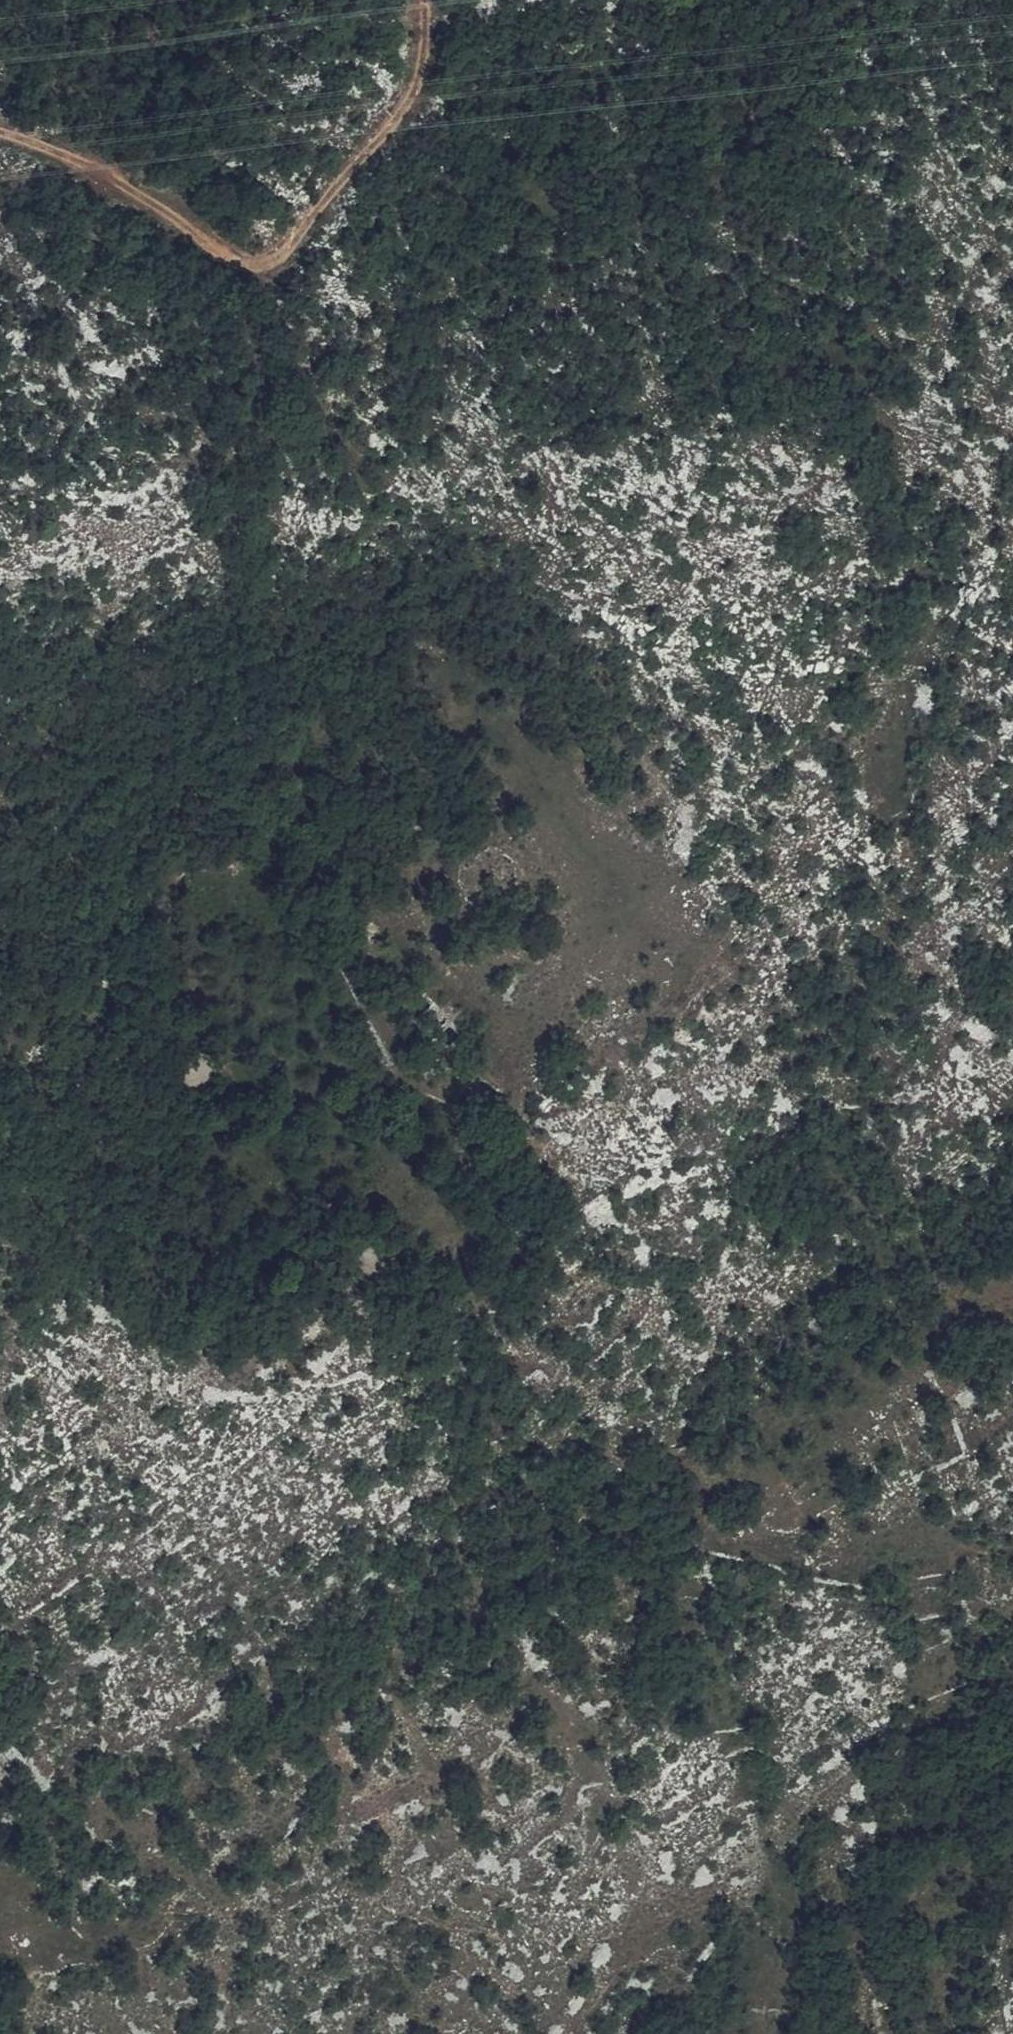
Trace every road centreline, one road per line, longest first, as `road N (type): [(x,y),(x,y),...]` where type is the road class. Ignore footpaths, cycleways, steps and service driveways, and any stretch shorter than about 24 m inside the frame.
road 1 (track): [(0,134),(118,177),(194,233),(255,263),(279,257),(412,99),(427,49),(426,0)]

